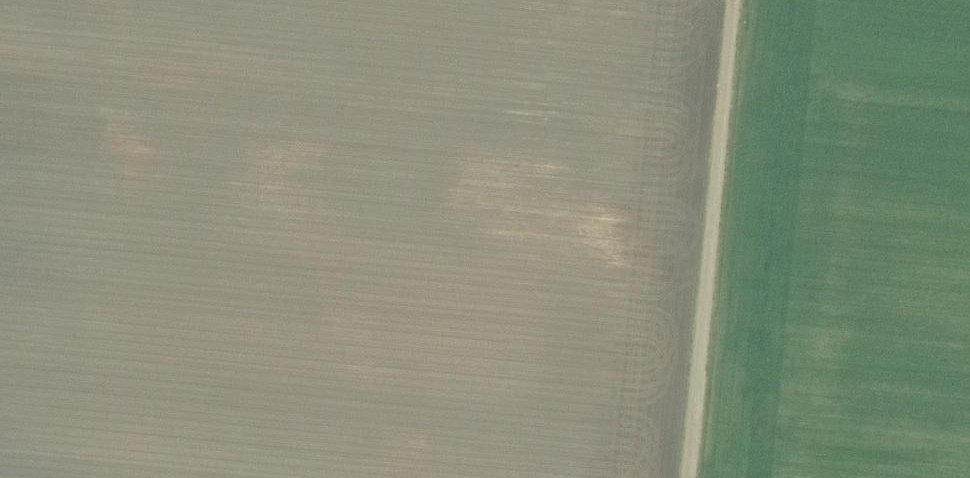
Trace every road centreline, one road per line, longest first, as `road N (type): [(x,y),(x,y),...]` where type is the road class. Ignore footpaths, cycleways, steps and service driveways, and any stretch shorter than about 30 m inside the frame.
road 1 (track): [(691,477),(736,0)]

